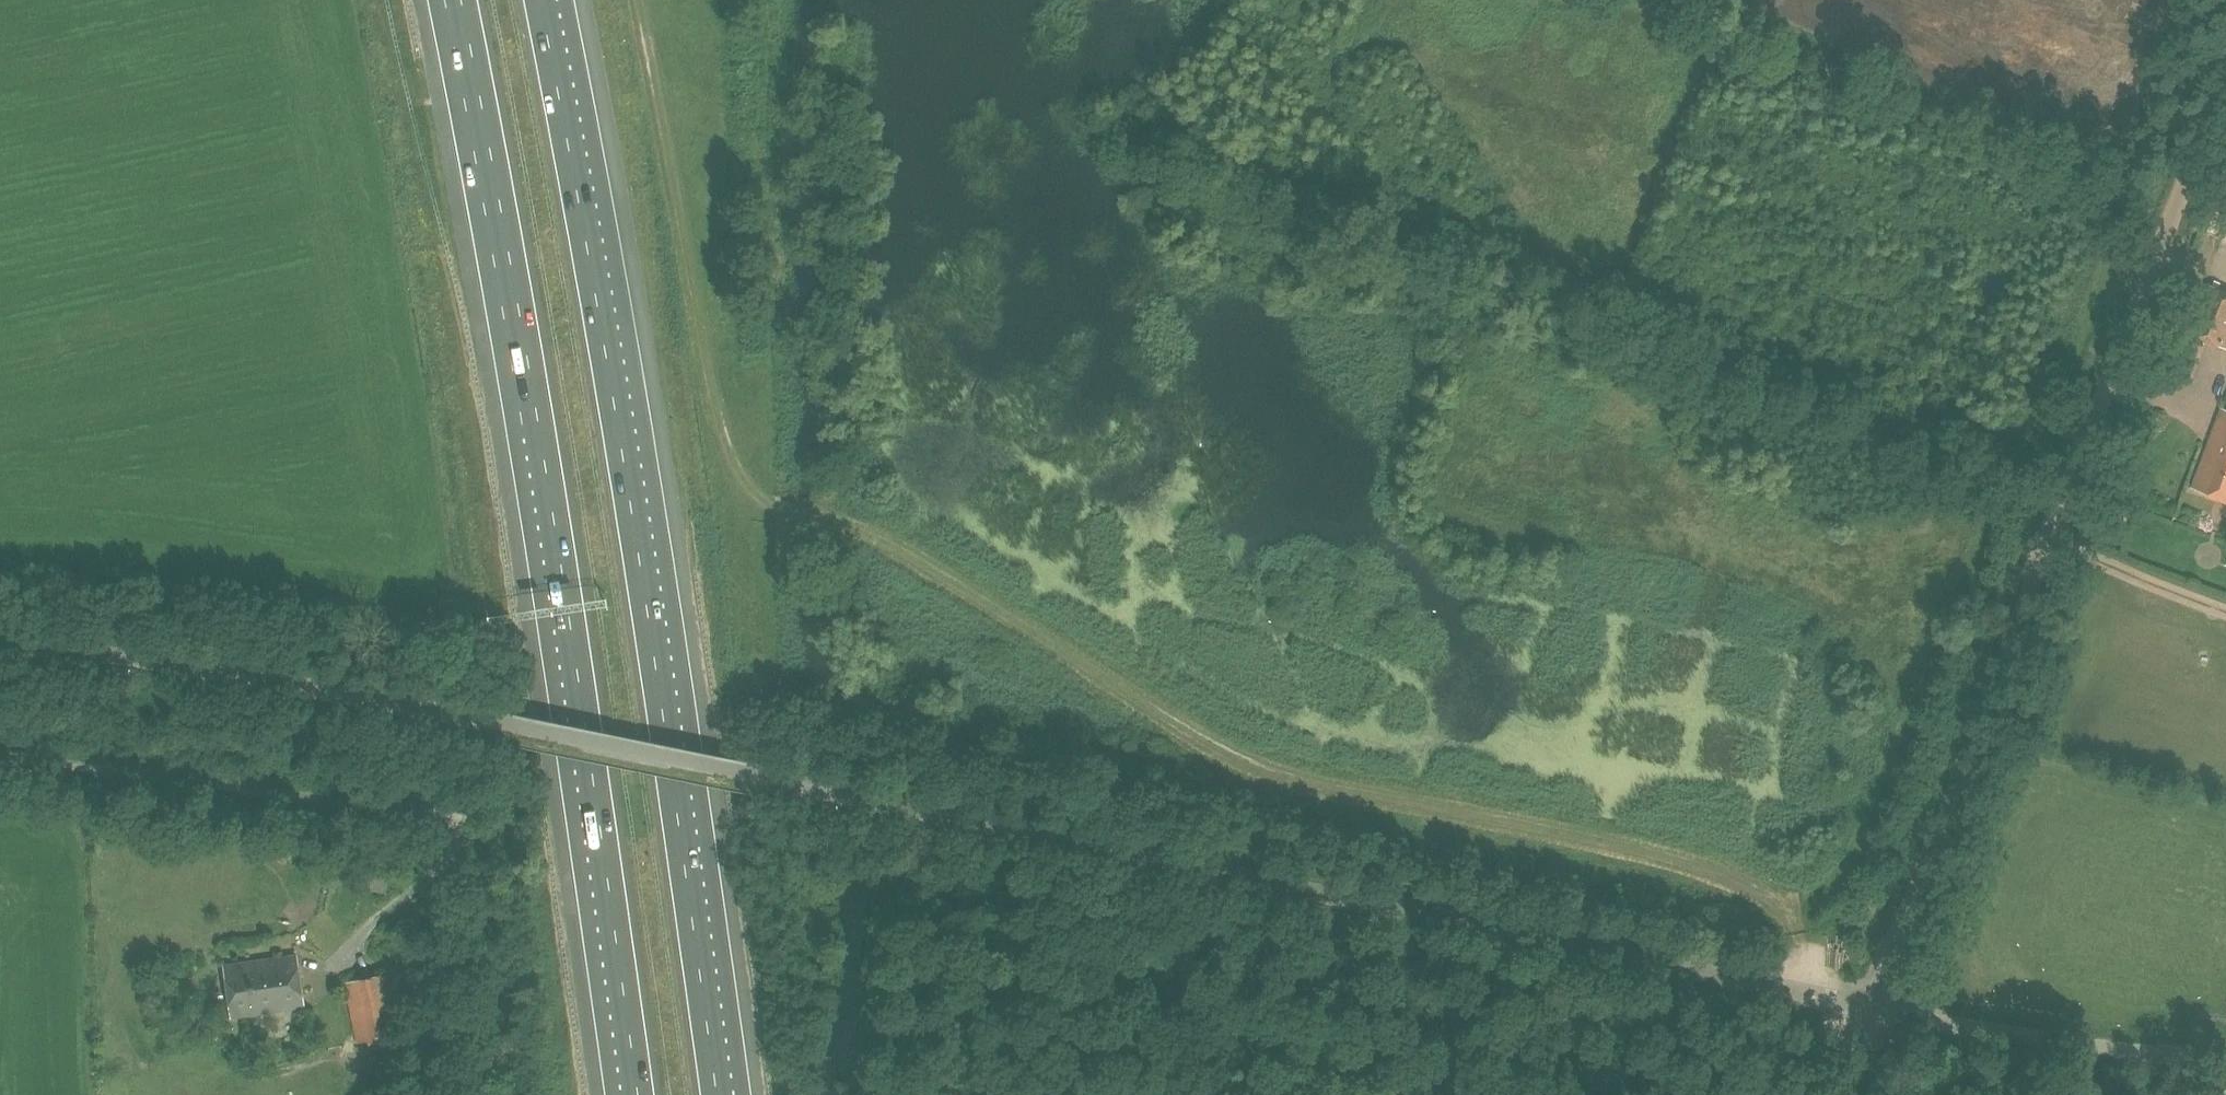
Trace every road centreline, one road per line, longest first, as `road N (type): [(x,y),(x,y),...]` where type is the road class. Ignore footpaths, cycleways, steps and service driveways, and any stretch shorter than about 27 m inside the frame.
road 1 (unclassified): [(1872,1007),(484,712),(205,659),(0,638)]
road 2 (motorway): [(453,0),(545,456),(637,1094)]
road 3 (motorway): [(727,1094),(636,459),(552,0)]
road 4 (unclassified): [(1872,1007),(1895,929),(2225,58)]
road 5 (unclassified): [(2225,1066),(1872,1007)]

